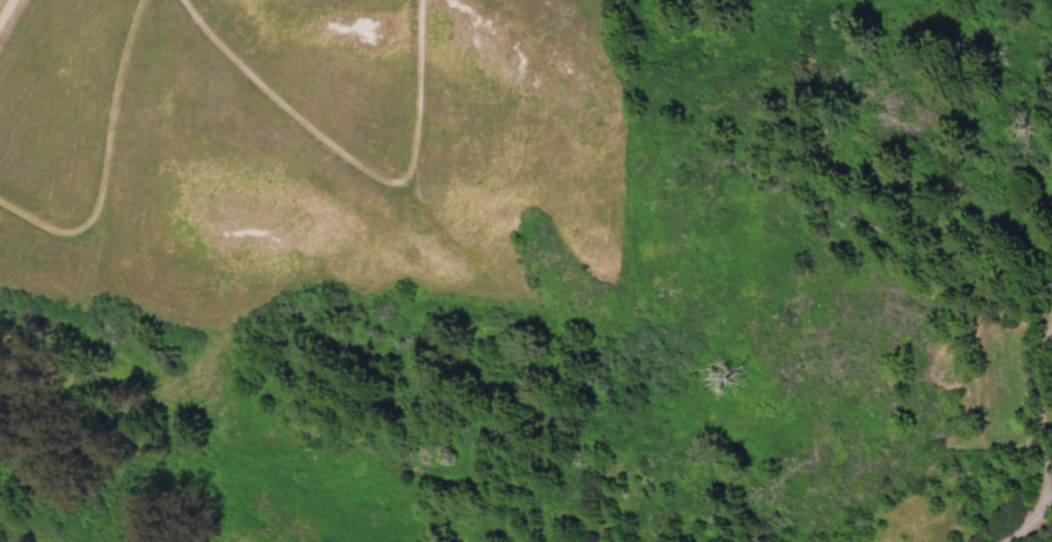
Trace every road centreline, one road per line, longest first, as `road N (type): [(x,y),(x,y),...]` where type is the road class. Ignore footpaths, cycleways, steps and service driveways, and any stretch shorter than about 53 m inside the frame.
road 1 (residential): [(1051,316),(1043,313),(1038,498)]

